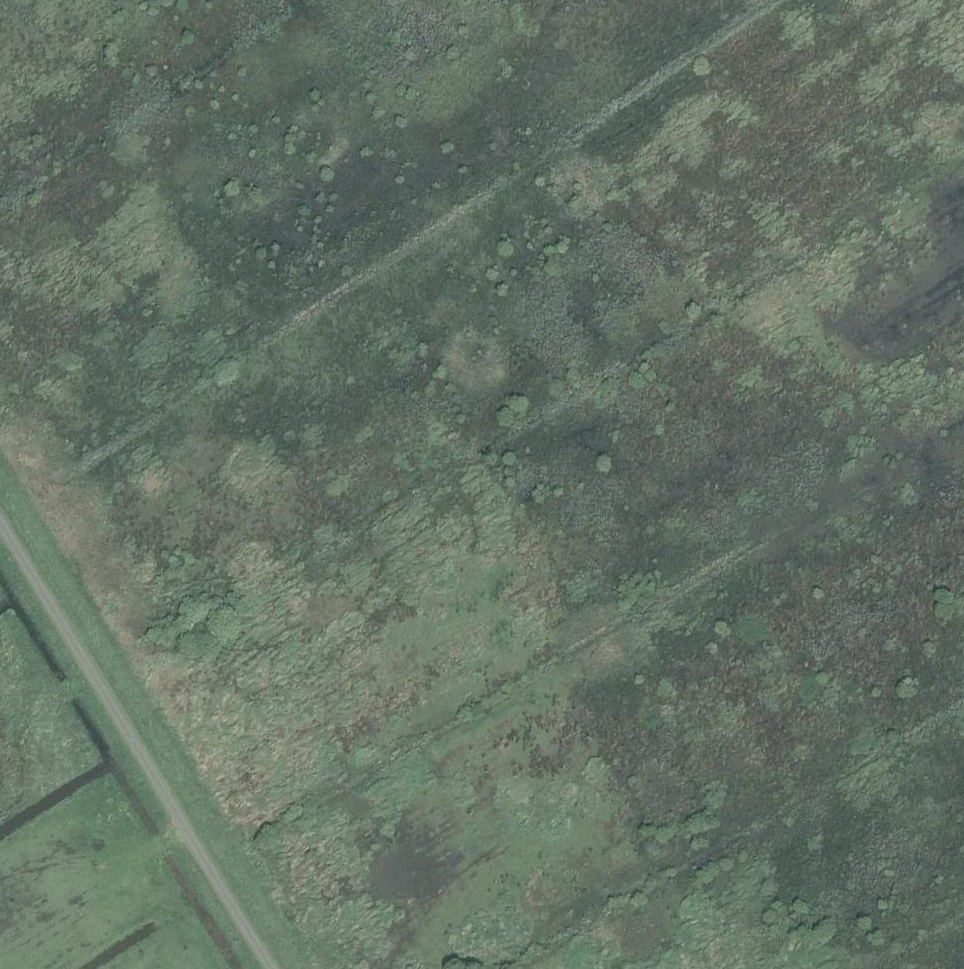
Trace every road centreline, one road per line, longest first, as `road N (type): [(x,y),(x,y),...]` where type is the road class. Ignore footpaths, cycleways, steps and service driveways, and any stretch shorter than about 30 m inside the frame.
road 1 (unclassified): [(272,968),(0,521)]

